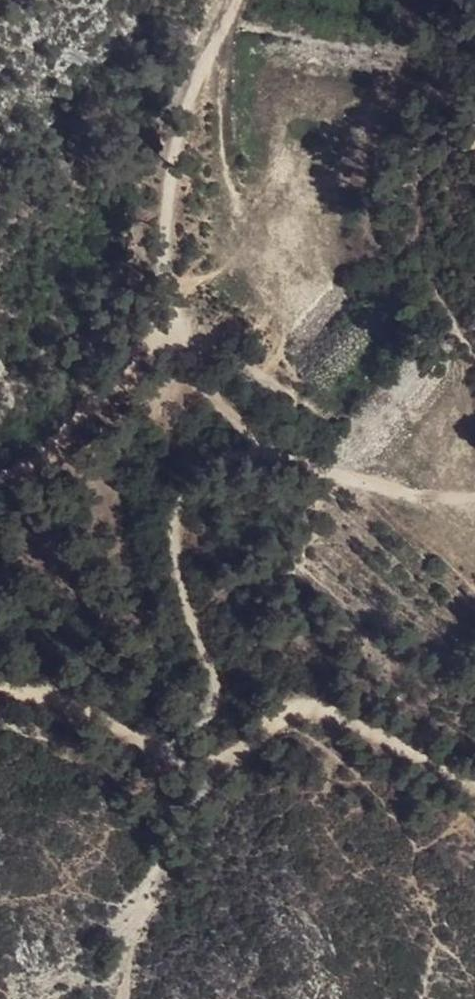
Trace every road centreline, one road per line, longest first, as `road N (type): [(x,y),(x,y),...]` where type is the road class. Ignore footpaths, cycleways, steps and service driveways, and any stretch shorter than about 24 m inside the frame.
road 1 (track): [(160,751),(220,702),(186,606),(174,536),(181,503),(204,465),(254,447),(414,495),(474,494)]
road 2 (track): [(238,0),(178,112),(169,175),(169,274),(155,350),(39,458),(0,478)]
road 3 (track): [(474,791),(344,715),(311,705),(279,717),(226,765),(189,764),(94,712),(0,687)]
road 4 (track): [(254,447),(228,413),(155,350)]

